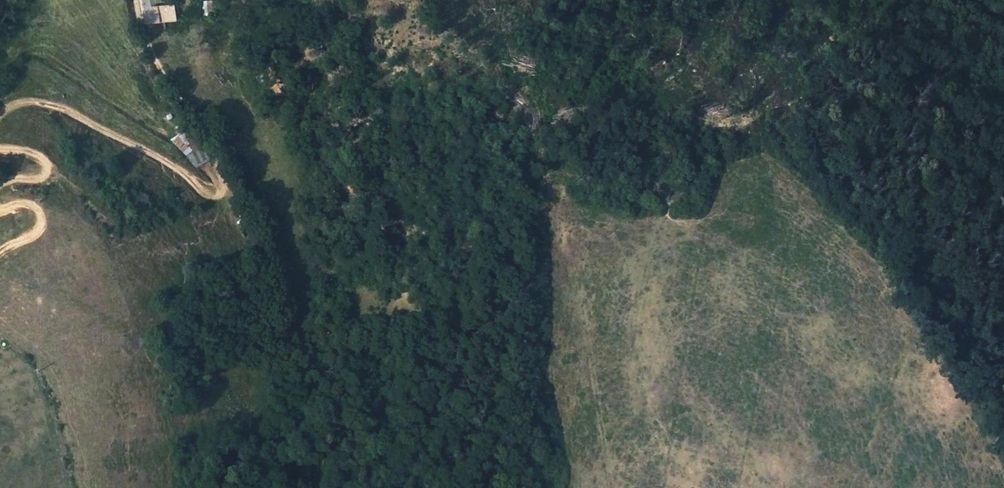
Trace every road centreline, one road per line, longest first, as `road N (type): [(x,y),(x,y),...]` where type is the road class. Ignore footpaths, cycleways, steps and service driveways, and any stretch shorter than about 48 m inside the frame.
road 1 (track): [(0,117),(24,102),(51,102),(220,194),(209,132)]

